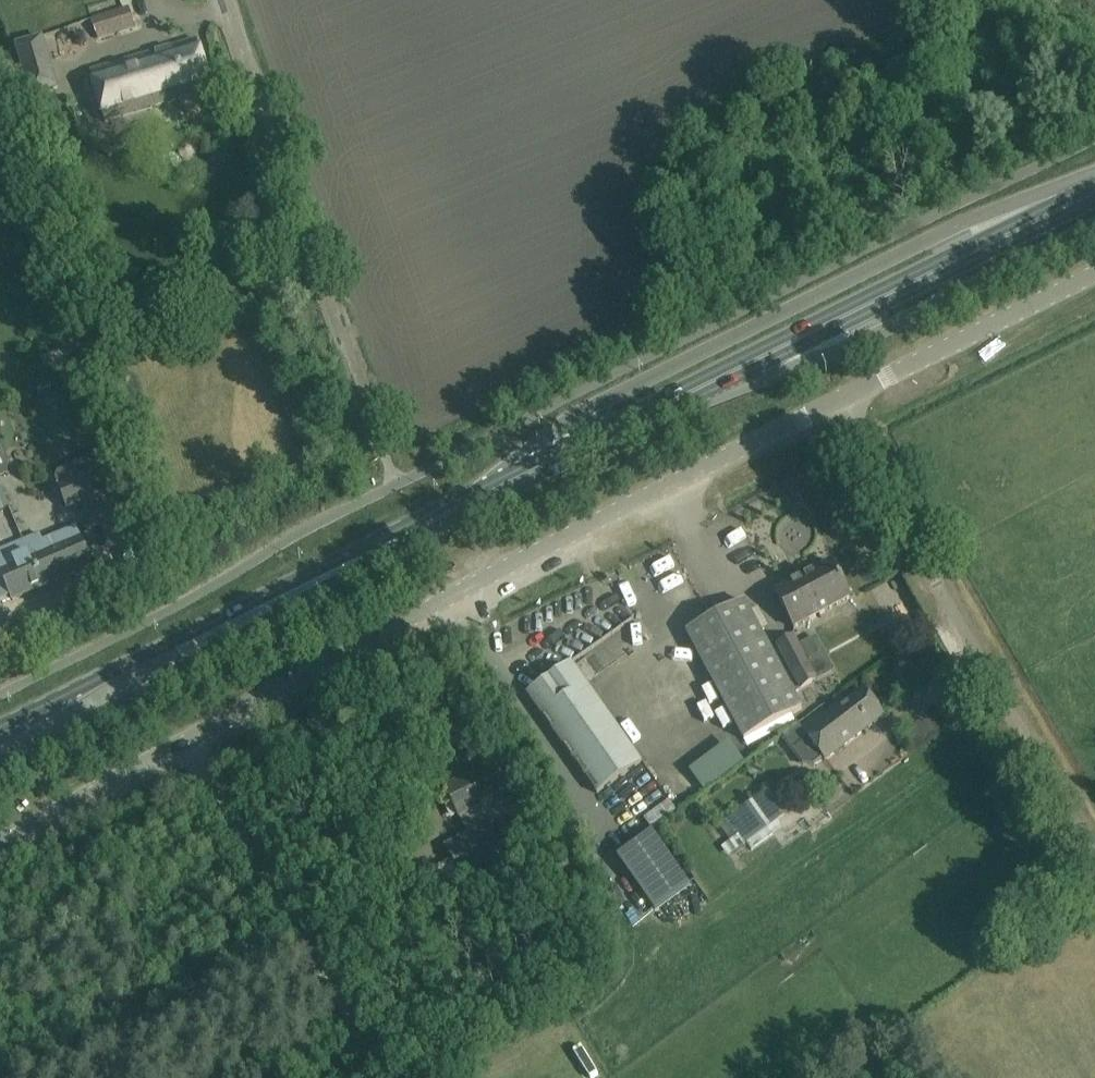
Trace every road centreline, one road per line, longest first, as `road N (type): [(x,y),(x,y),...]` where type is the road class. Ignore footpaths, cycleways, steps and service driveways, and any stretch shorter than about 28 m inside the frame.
road 1 (unclassified): [(0,845),(452,595),(842,399)]
road 2 (primary): [(420,528),(1094,192)]
road 3 (unclassified): [(1094,855),(941,593),(842,399)]
road 4 (primary): [(0,771),(347,580),(420,528)]
road 5 (unclassified): [(383,451),(224,0)]
road 6 (primary): [(420,528),(334,558),(0,725)]
road 7 (track): [(187,741),(386,1077)]
road 8 (unclassified): [(842,399),(1094,275)]

